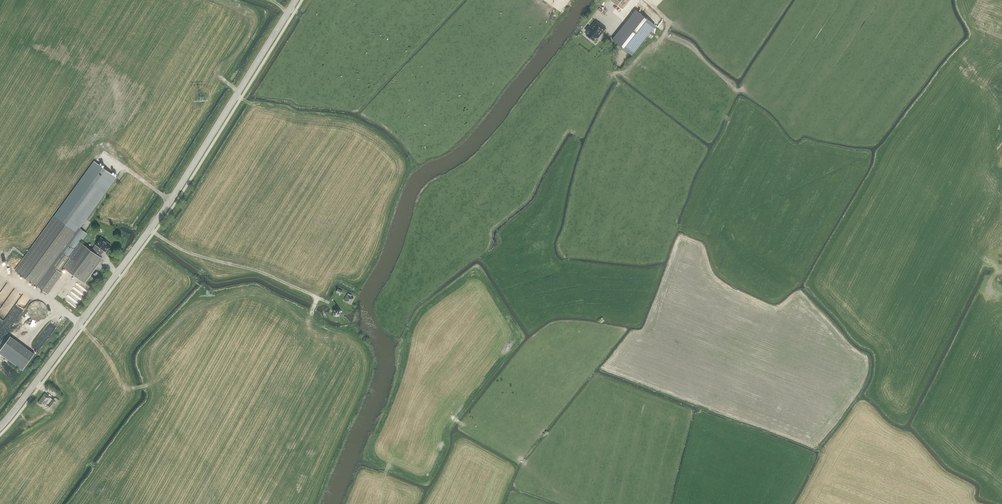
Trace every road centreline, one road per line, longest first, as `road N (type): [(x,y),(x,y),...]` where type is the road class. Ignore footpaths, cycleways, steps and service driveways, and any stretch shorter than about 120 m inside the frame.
road 1 (secondary): [(295,0),(170,200),(0,427)]

